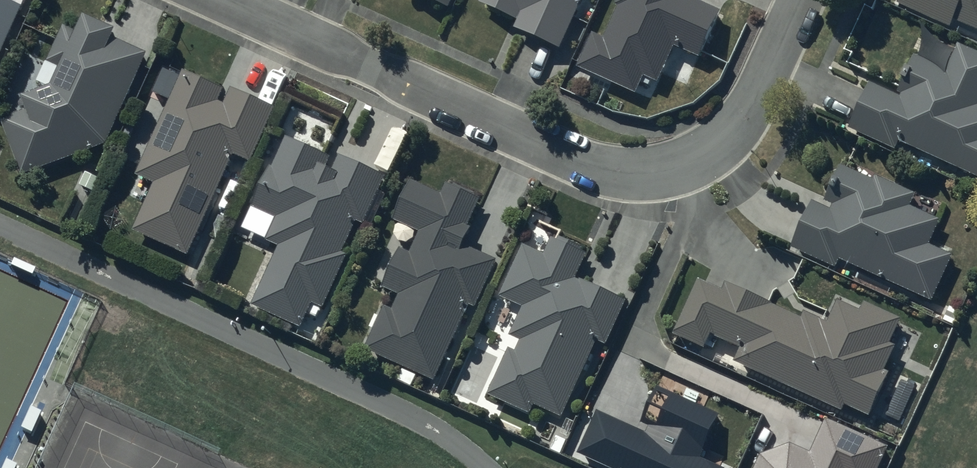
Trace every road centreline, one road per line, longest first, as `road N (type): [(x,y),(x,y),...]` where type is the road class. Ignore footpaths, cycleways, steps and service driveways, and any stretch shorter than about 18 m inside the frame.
road 1 (residential): [(226,0),(590,163),(644,172),(698,158),(744,118),(801,0)]

